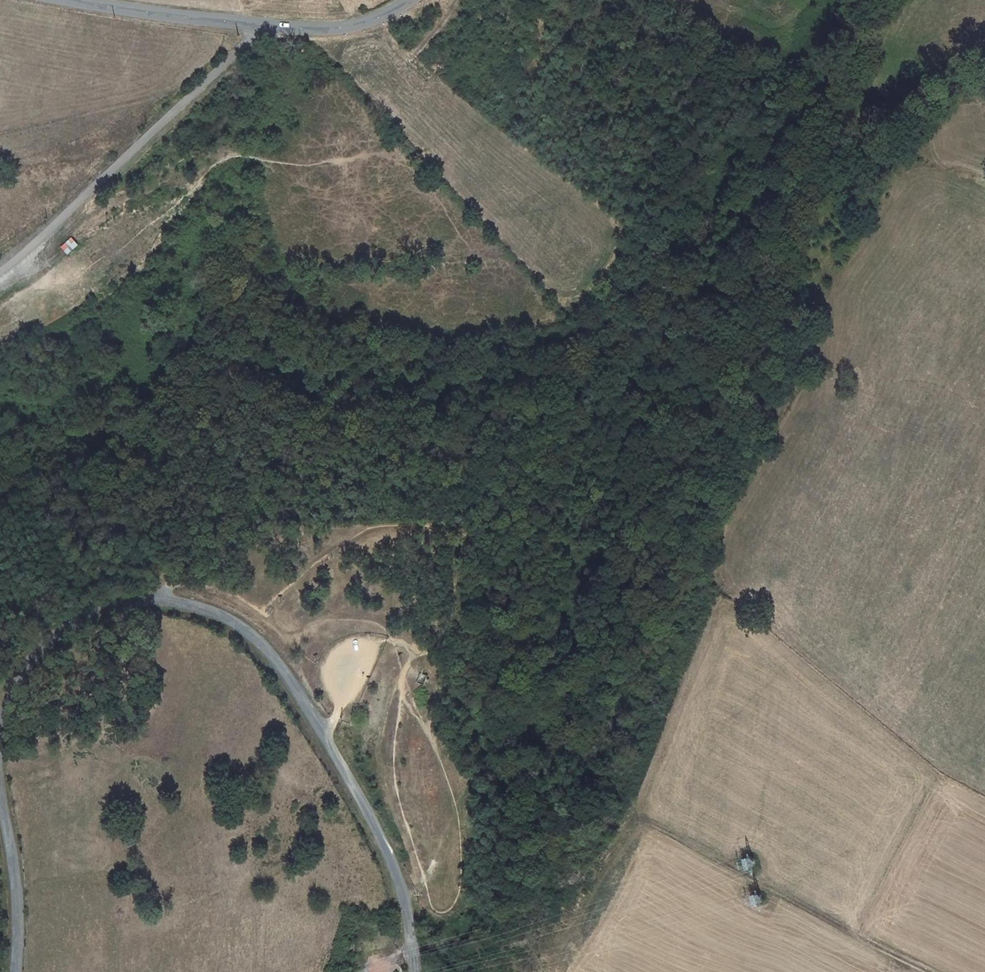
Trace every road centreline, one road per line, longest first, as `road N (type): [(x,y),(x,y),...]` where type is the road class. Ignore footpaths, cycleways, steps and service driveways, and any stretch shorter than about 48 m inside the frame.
road 1 (unclassified): [(0,708),(21,670),(85,615),(147,599),(224,616),(280,664),(324,730),(404,900),(415,971)]
road 2 (track): [(249,27),(239,47),(0,268)]
road 3 (tertiary): [(405,0),(332,30),(291,31),(66,0)]
road 4 (unclassified): [(12,971),(0,806)]

